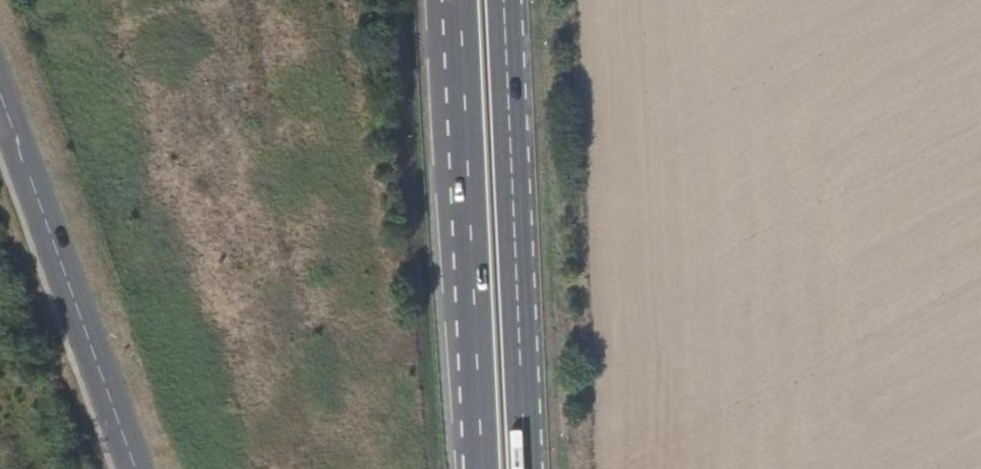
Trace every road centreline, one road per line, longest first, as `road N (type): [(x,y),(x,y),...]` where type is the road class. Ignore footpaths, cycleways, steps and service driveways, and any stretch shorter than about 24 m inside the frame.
road 1 (trunk): [(528,468),(505,0)]
road 2 (tertiary): [(0,77),(139,468)]
road 3 (trunk): [(470,217),(482,468)]
road 4 (trunk): [(453,0),(470,217)]
road 5 (trunk): [(460,0),(470,217)]

